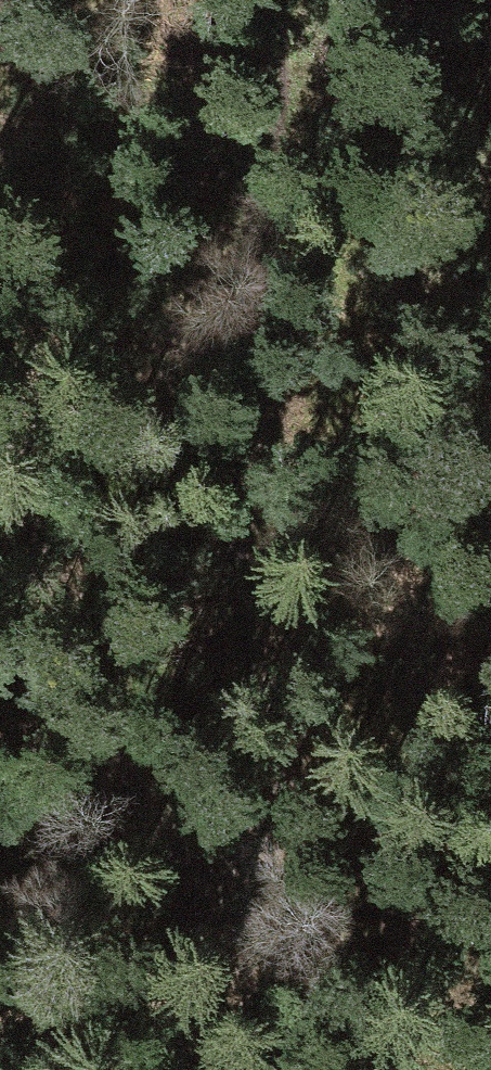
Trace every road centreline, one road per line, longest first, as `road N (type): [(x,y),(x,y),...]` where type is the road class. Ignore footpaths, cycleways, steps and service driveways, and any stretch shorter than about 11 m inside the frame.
road 1 (track): [(265,961),(247,711),(252,309),(274,0)]
road 2 (track): [(406,1069),(186,898),(86,716),(0,441)]

